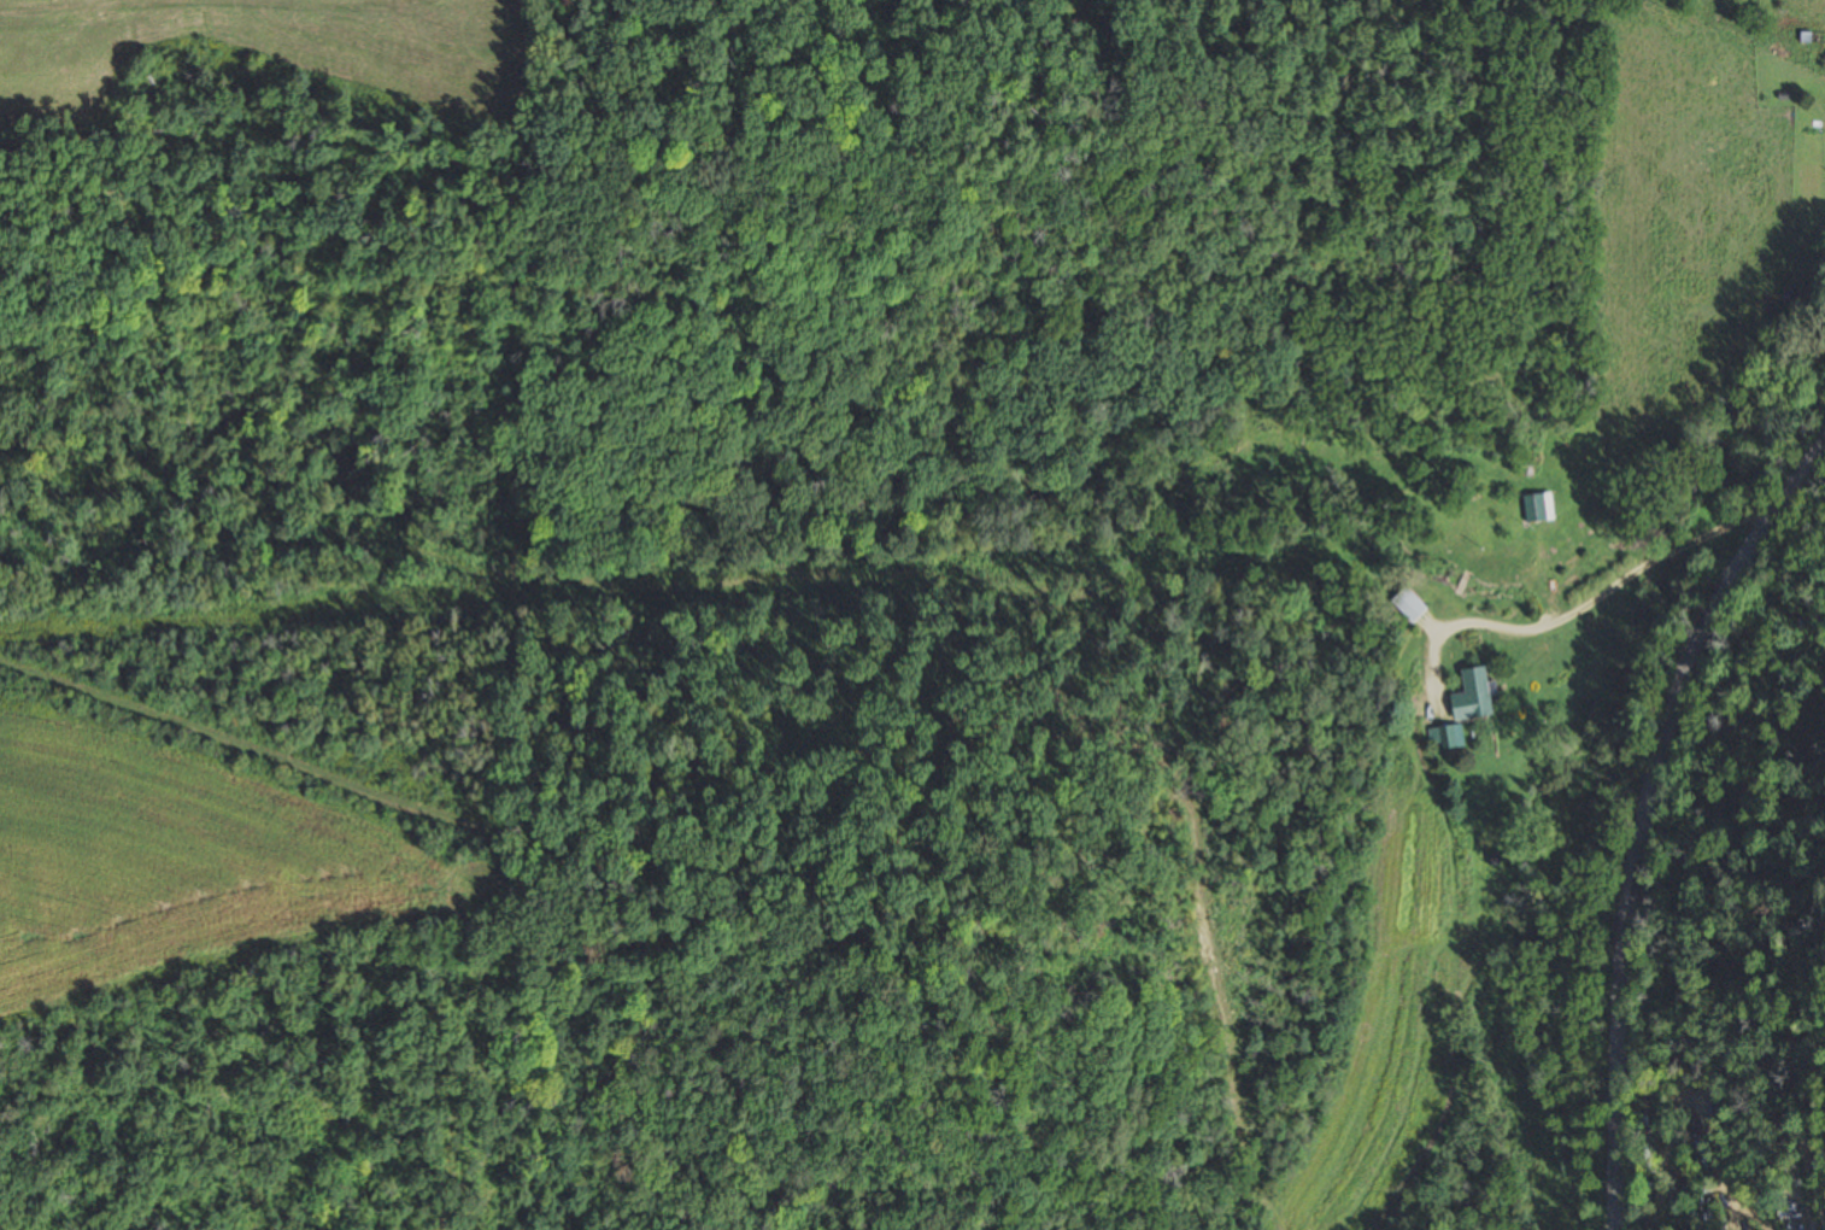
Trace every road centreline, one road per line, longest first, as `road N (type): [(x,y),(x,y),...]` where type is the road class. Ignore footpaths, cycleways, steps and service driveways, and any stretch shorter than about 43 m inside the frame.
road 1 (residential): [(1628,1229),(1666,701),(1721,567),(1792,461),(1824,432)]

